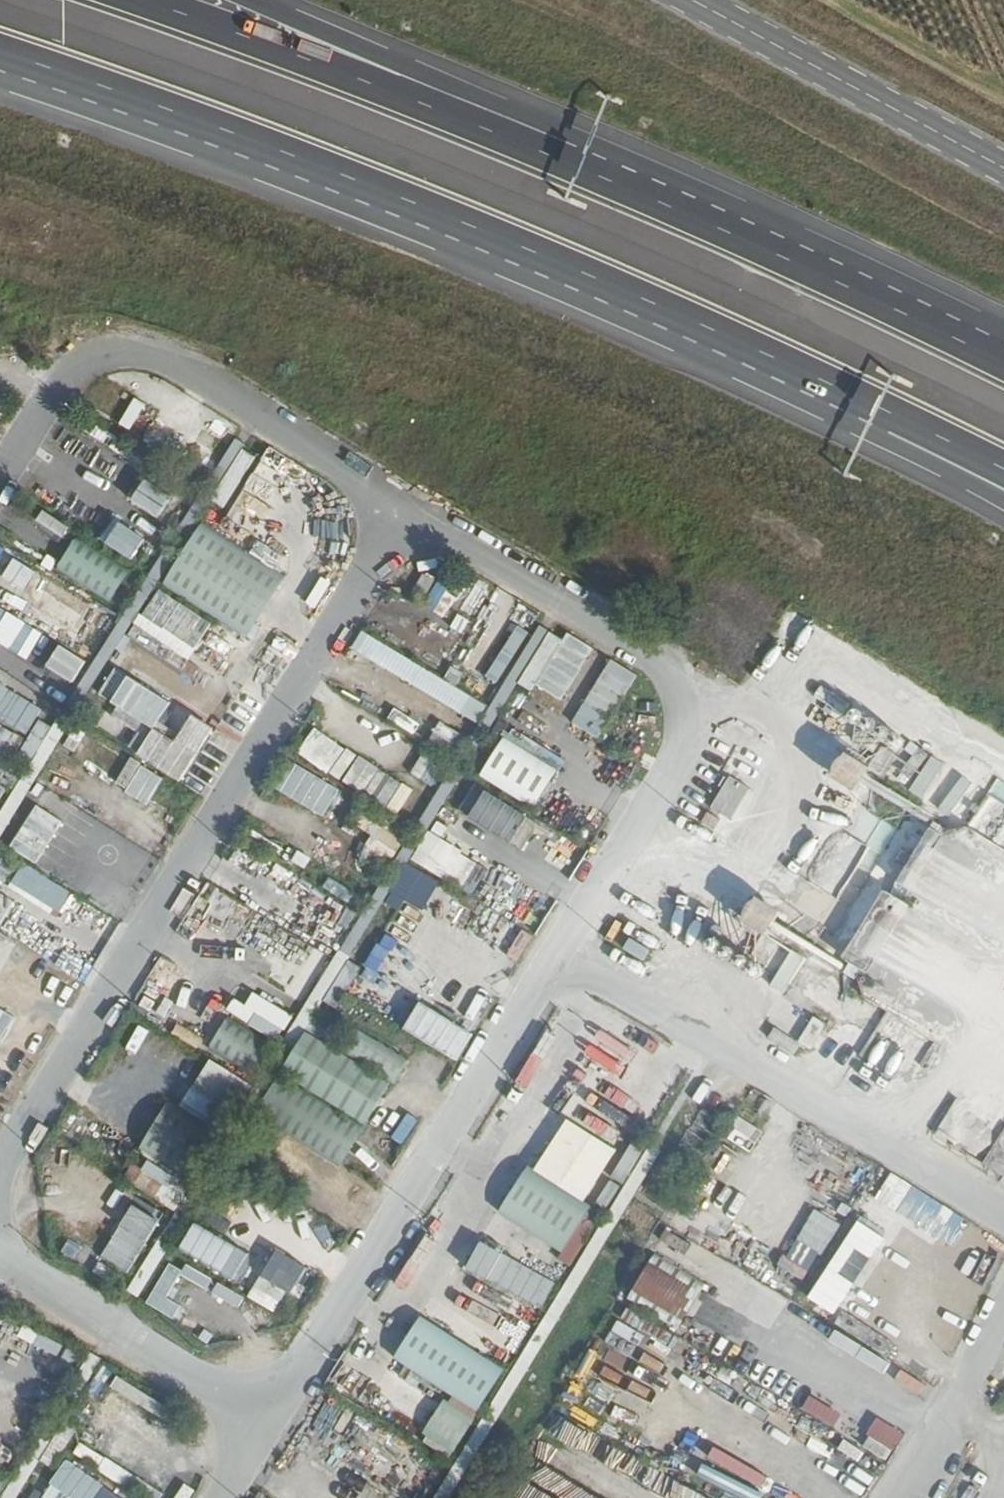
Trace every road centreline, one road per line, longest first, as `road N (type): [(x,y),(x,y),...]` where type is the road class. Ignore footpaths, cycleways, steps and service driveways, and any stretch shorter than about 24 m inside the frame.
road 1 (trunk): [(0,59),(384,199),(886,419)]
road 2 (trunk): [(1003,352),(498,128)]
road 3 (track): [(1003,1221),(556,954)]
road 4 (trunk): [(498,128),(134,0)]
road 5 (track): [(709,712),(761,743),(819,659),(1003,770)]
road 6 (tertiary): [(1003,166),(692,0)]
road 7 (unclassified): [(259,1423),(0,1263)]
road 8 (track): [(624,847),(700,878),(758,880),(804,800),(761,743)]
road 9 (track): [(729,1218),(983,1372)]
road 10 (trunk): [(498,128),(411,71),(247,0)]
road 11 (track): [(913,1497),(1003,1334)]
road 12 (track): [(1003,1016),(976,1063),(888,1152)]
road 13 (trunk): [(886,419),(931,460),(1003,503)]
road 14 (trunk): [(886,419),(1003,469)]

